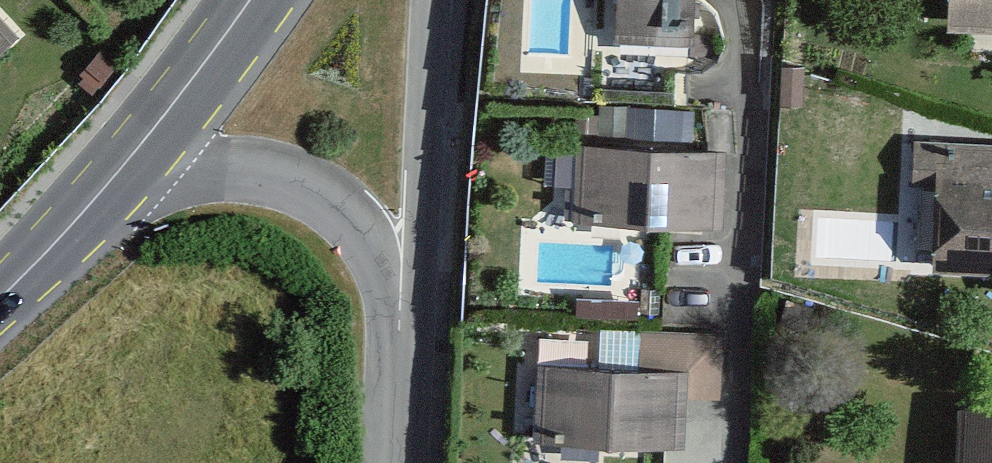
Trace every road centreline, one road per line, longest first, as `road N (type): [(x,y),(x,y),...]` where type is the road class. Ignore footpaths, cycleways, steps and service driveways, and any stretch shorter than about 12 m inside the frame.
road 1 (unclassified): [(102,188),(227,177),(309,188),(372,248),(409,340)]
road 2 (unclassified): [(409,340),(422,255),(432,0)]
road 3 (secondary): [(248,0),(102,188)]
road 4 (secondary): [(102,188),(0,290)]
road 5 (unclassified): [(401,462),(409,340)]

